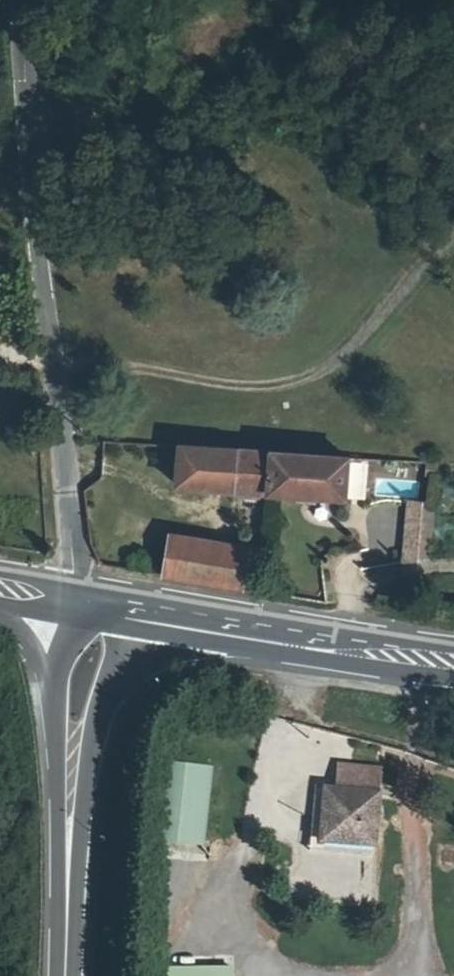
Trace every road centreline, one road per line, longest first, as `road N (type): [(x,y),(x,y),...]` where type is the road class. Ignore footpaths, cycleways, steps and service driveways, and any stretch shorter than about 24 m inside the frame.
road 1 (residential): [(16,0),(14,128),(65,351),(89,610)]
road 2 (secondary): [(89,610),(453,665)]
road 3 (secondary): [(89,610),(74,975)]

